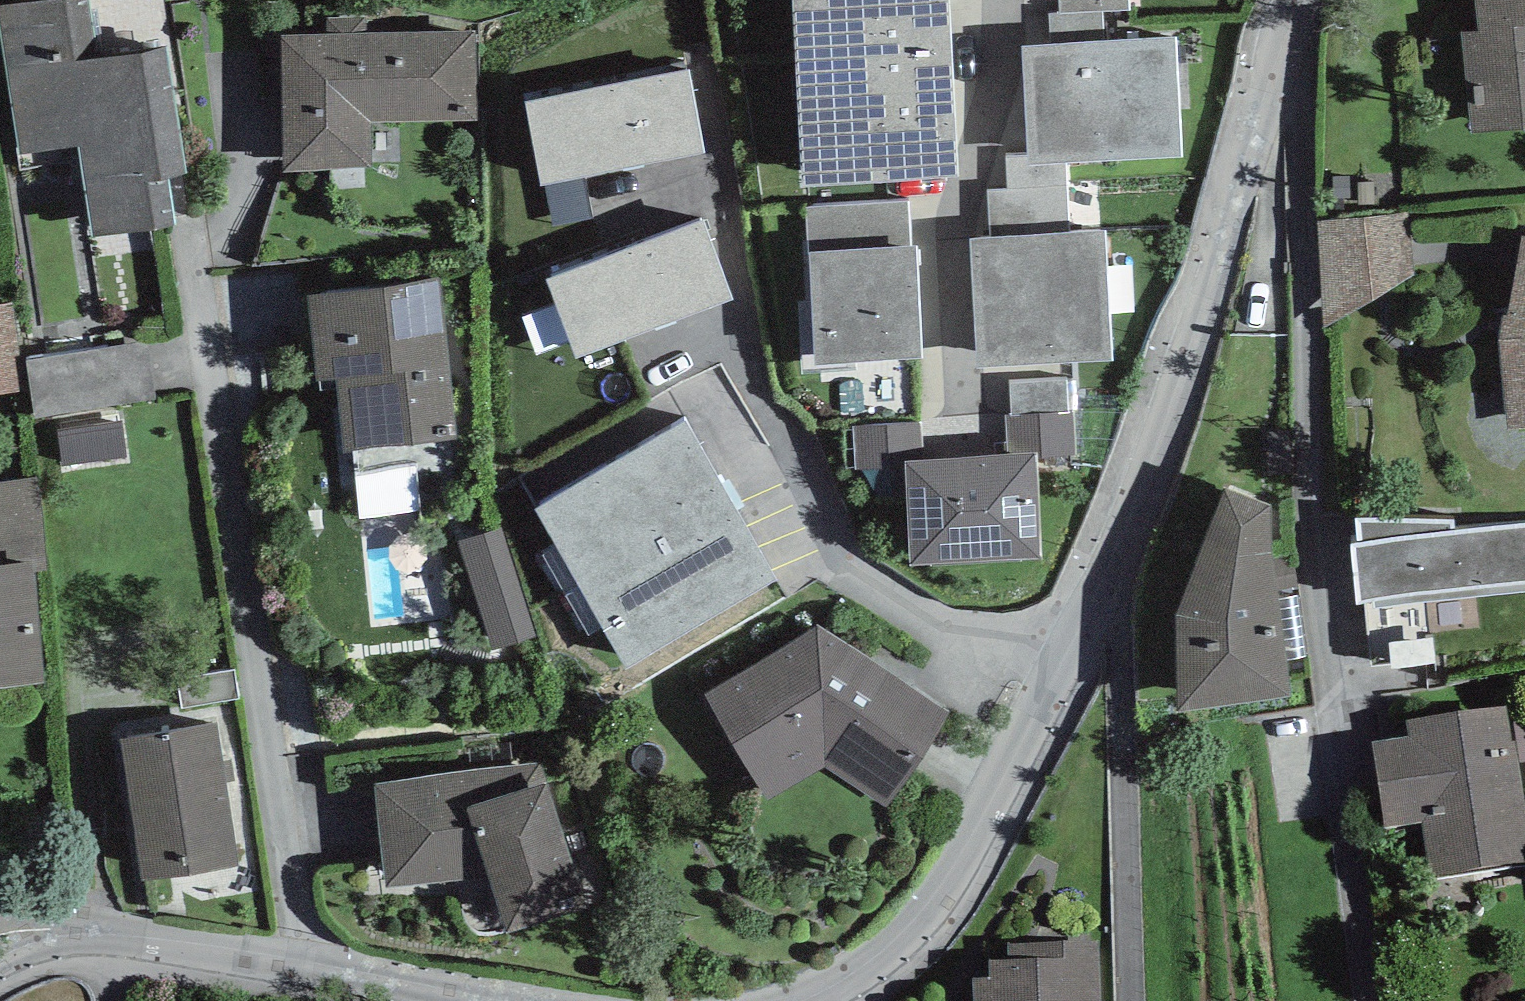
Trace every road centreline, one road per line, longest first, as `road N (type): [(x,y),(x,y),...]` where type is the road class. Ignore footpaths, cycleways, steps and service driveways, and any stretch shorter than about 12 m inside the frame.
road 1 (residential): [(821,1000),(961,889),(1114,552),(1223,271),(1291,23),(1305,0)]
road 2 (residential): [(196,274),(308,979)]
road 3 (residential): [(0,950),(75,934),(308,979)]

